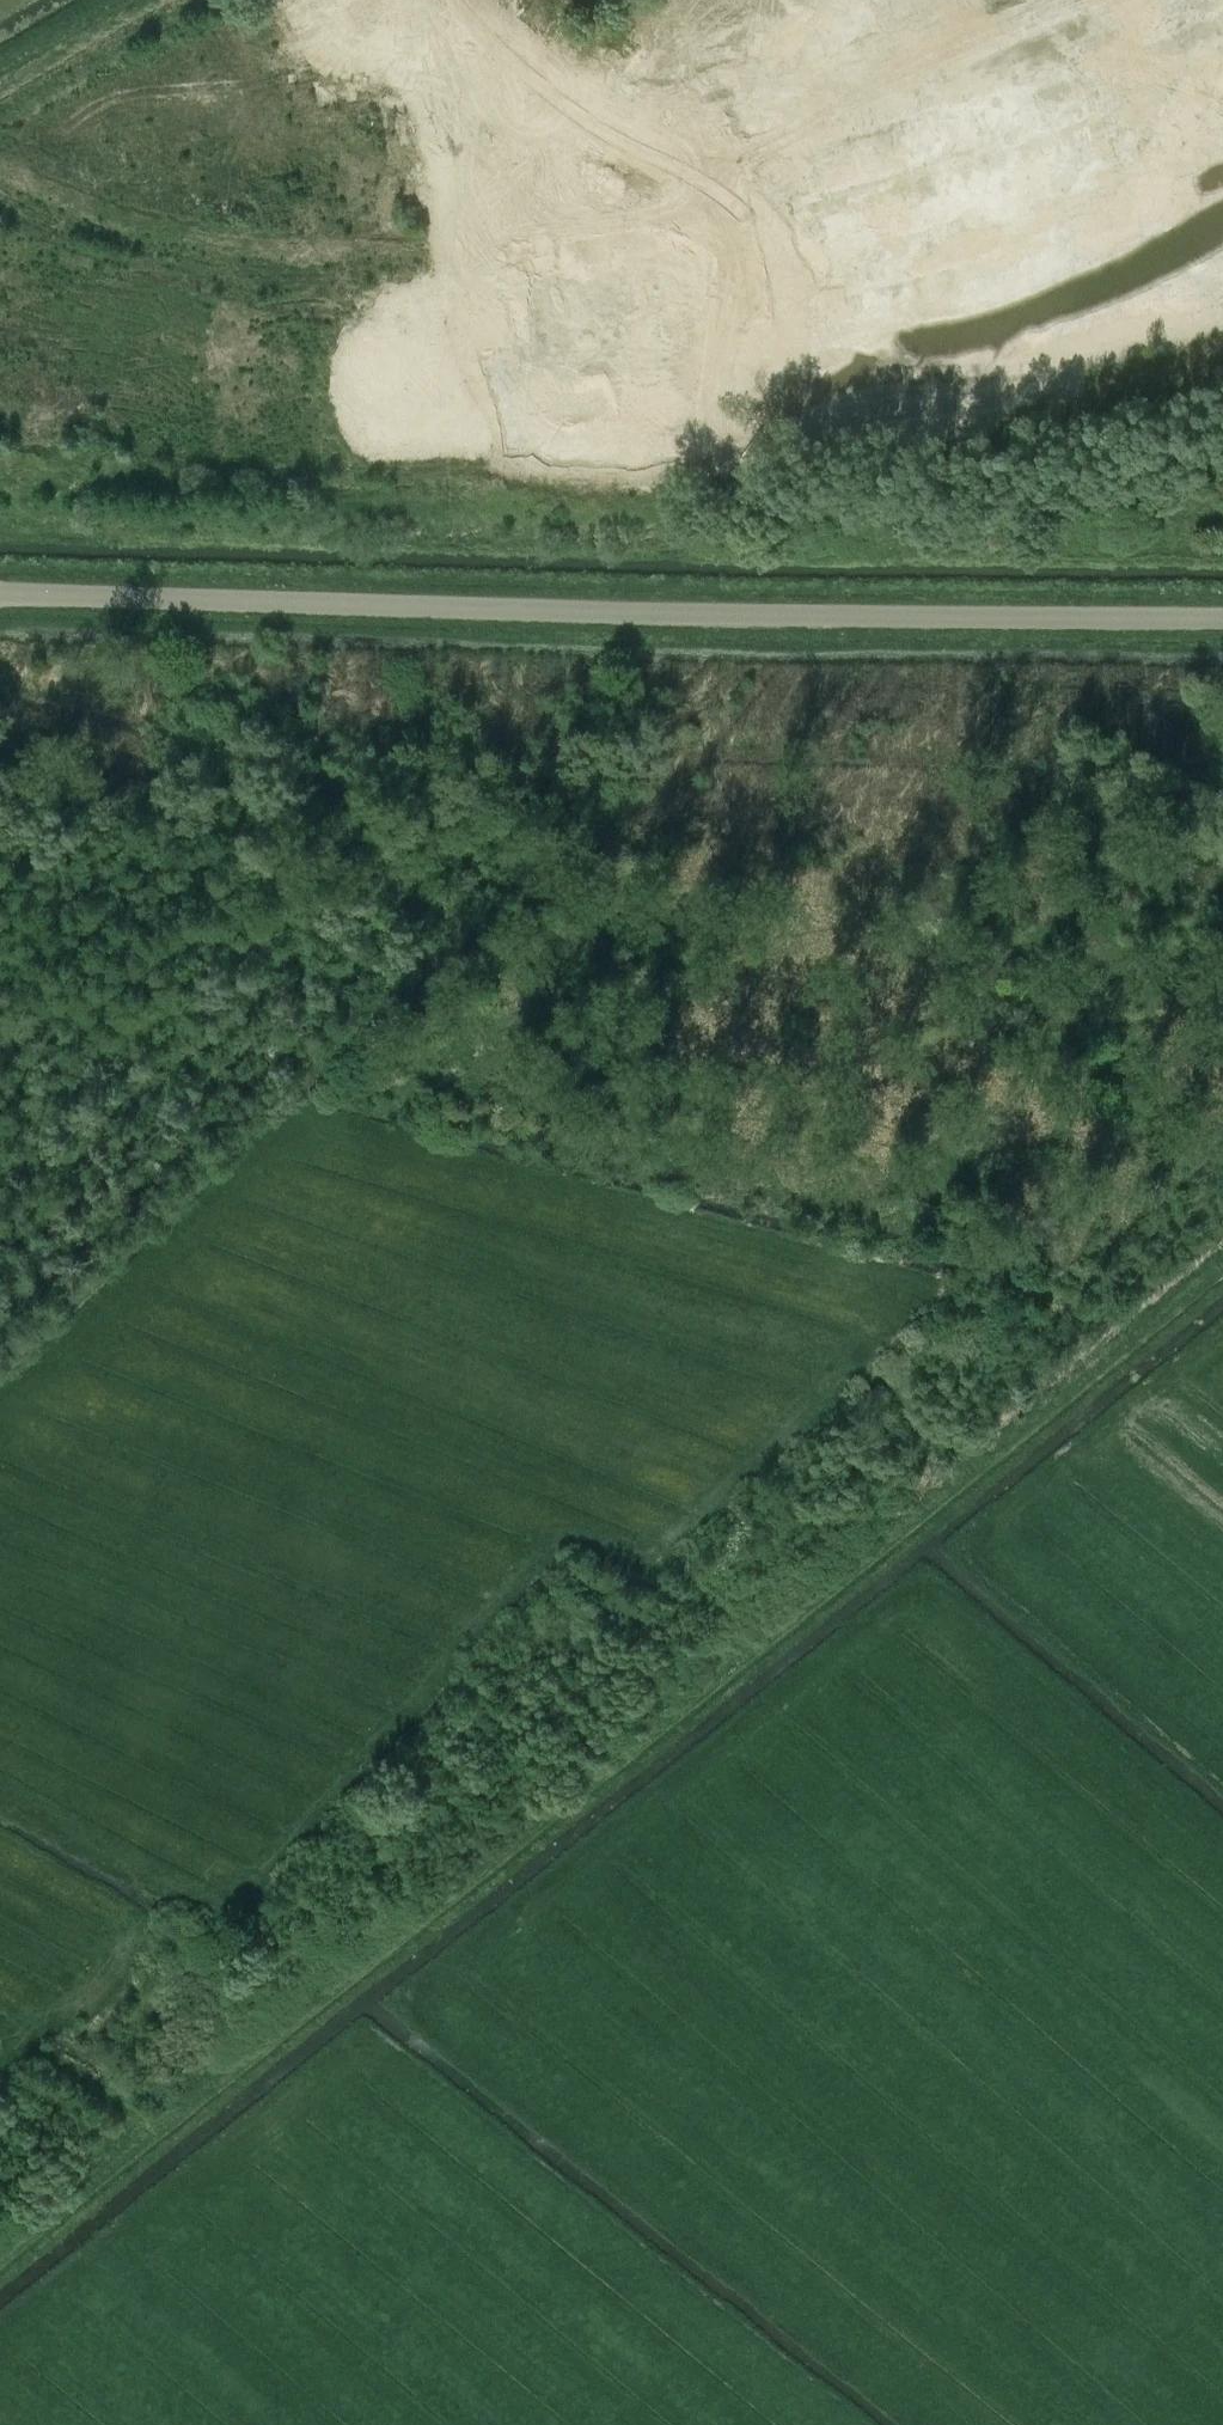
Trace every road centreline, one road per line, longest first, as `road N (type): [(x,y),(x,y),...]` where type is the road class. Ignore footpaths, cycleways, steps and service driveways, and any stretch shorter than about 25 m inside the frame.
road 1 (track): [(1222,1283),(935,1527),(0,2285)]
road 2 (unclassified): [(1222,625),(0,607)]

